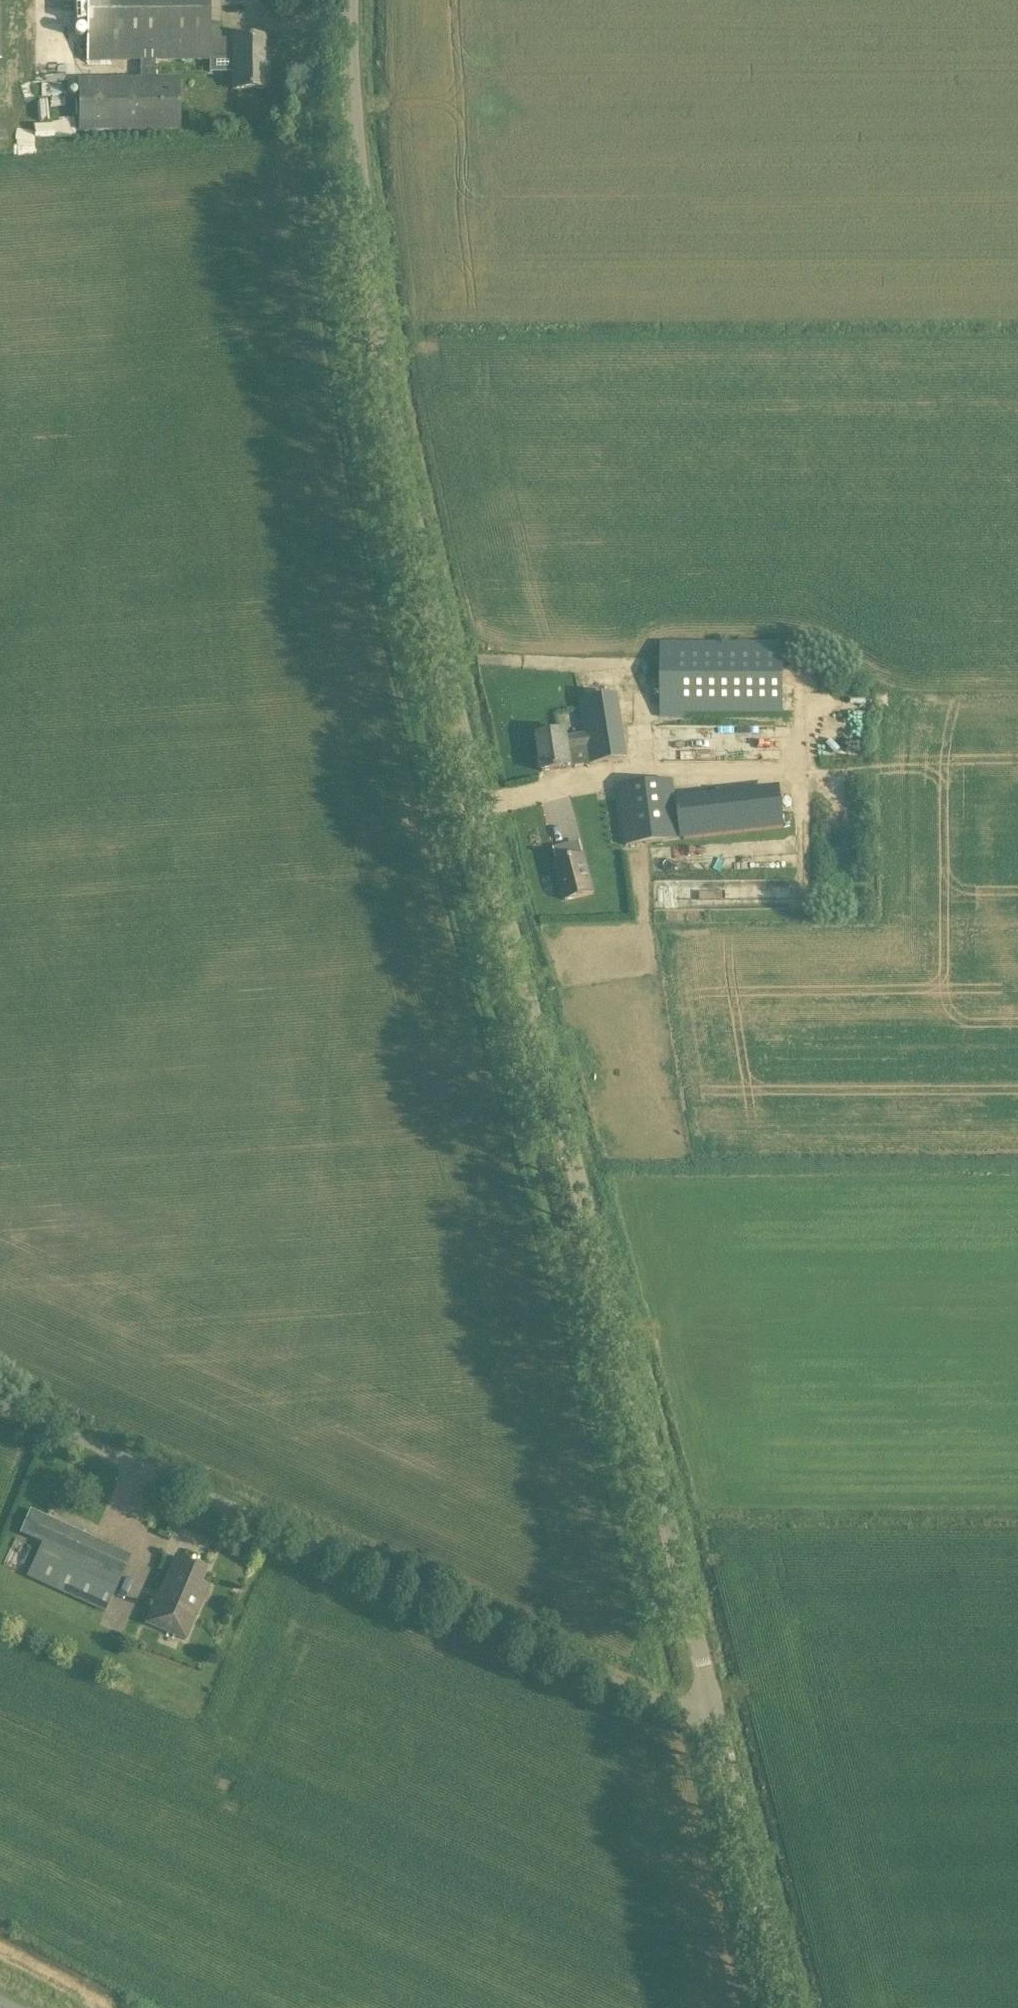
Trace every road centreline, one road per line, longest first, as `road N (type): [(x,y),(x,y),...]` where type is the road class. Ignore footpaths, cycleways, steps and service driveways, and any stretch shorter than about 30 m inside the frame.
road 1 (unclassified): [(714,1726),(398,474),(361,210),(360,0)]
road 2 (unclassified): [(714,1726),(0,1402)]
road 3 (unclassified): [(789,2007),(714,1726)]

